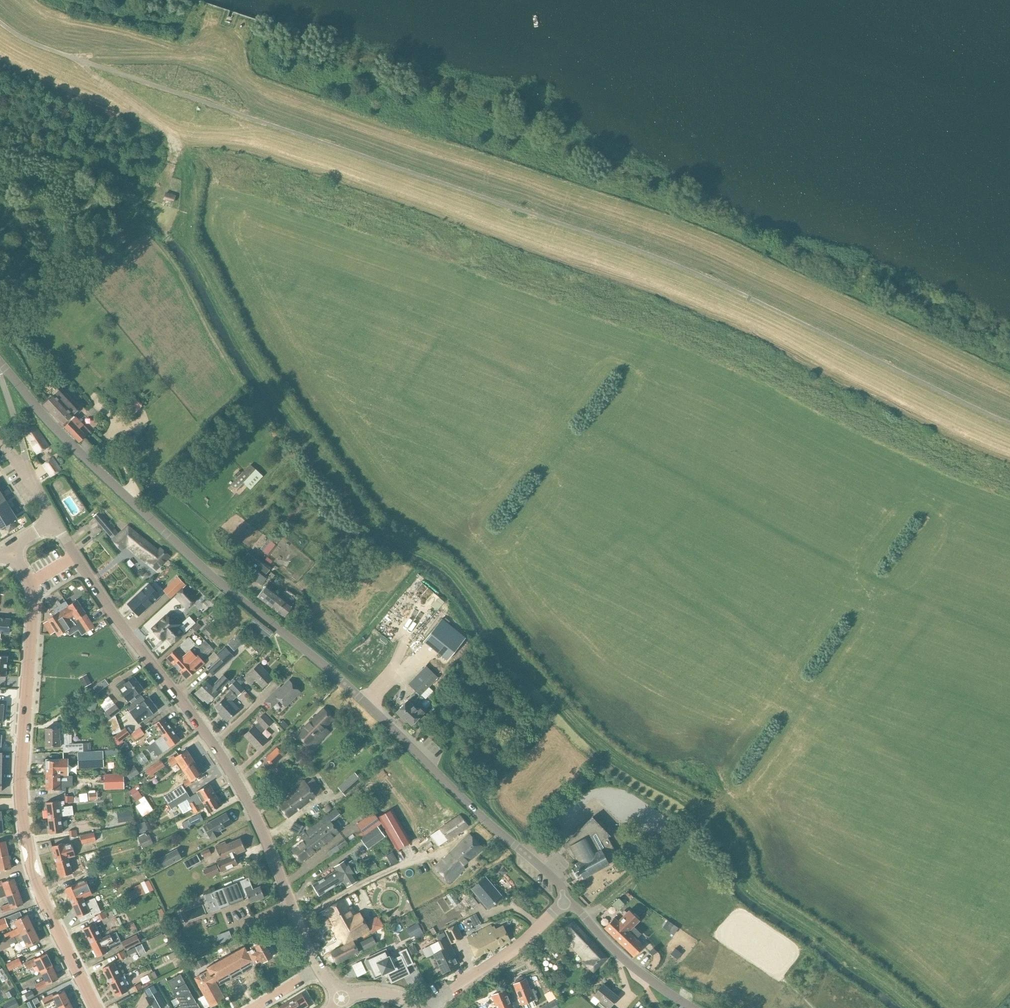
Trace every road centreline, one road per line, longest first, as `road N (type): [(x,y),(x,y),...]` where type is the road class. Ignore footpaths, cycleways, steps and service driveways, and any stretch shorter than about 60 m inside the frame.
road 1 (unclassified): [(568,899),(341,680),(90,463),(0,362)]
road 2 (residential): [(319,968),(252,809),(54,523)]
road 3 (residential): [(95,1007),(30,859),(21,795),(29,582),(7,549)]
road 4 (residential): [(425,1007),(523,941),(568,899)]
road 5 (track): [(585,917),(714,808)]
road 6 (unclassified): [(694,1007),(624,959),(568,899)]

